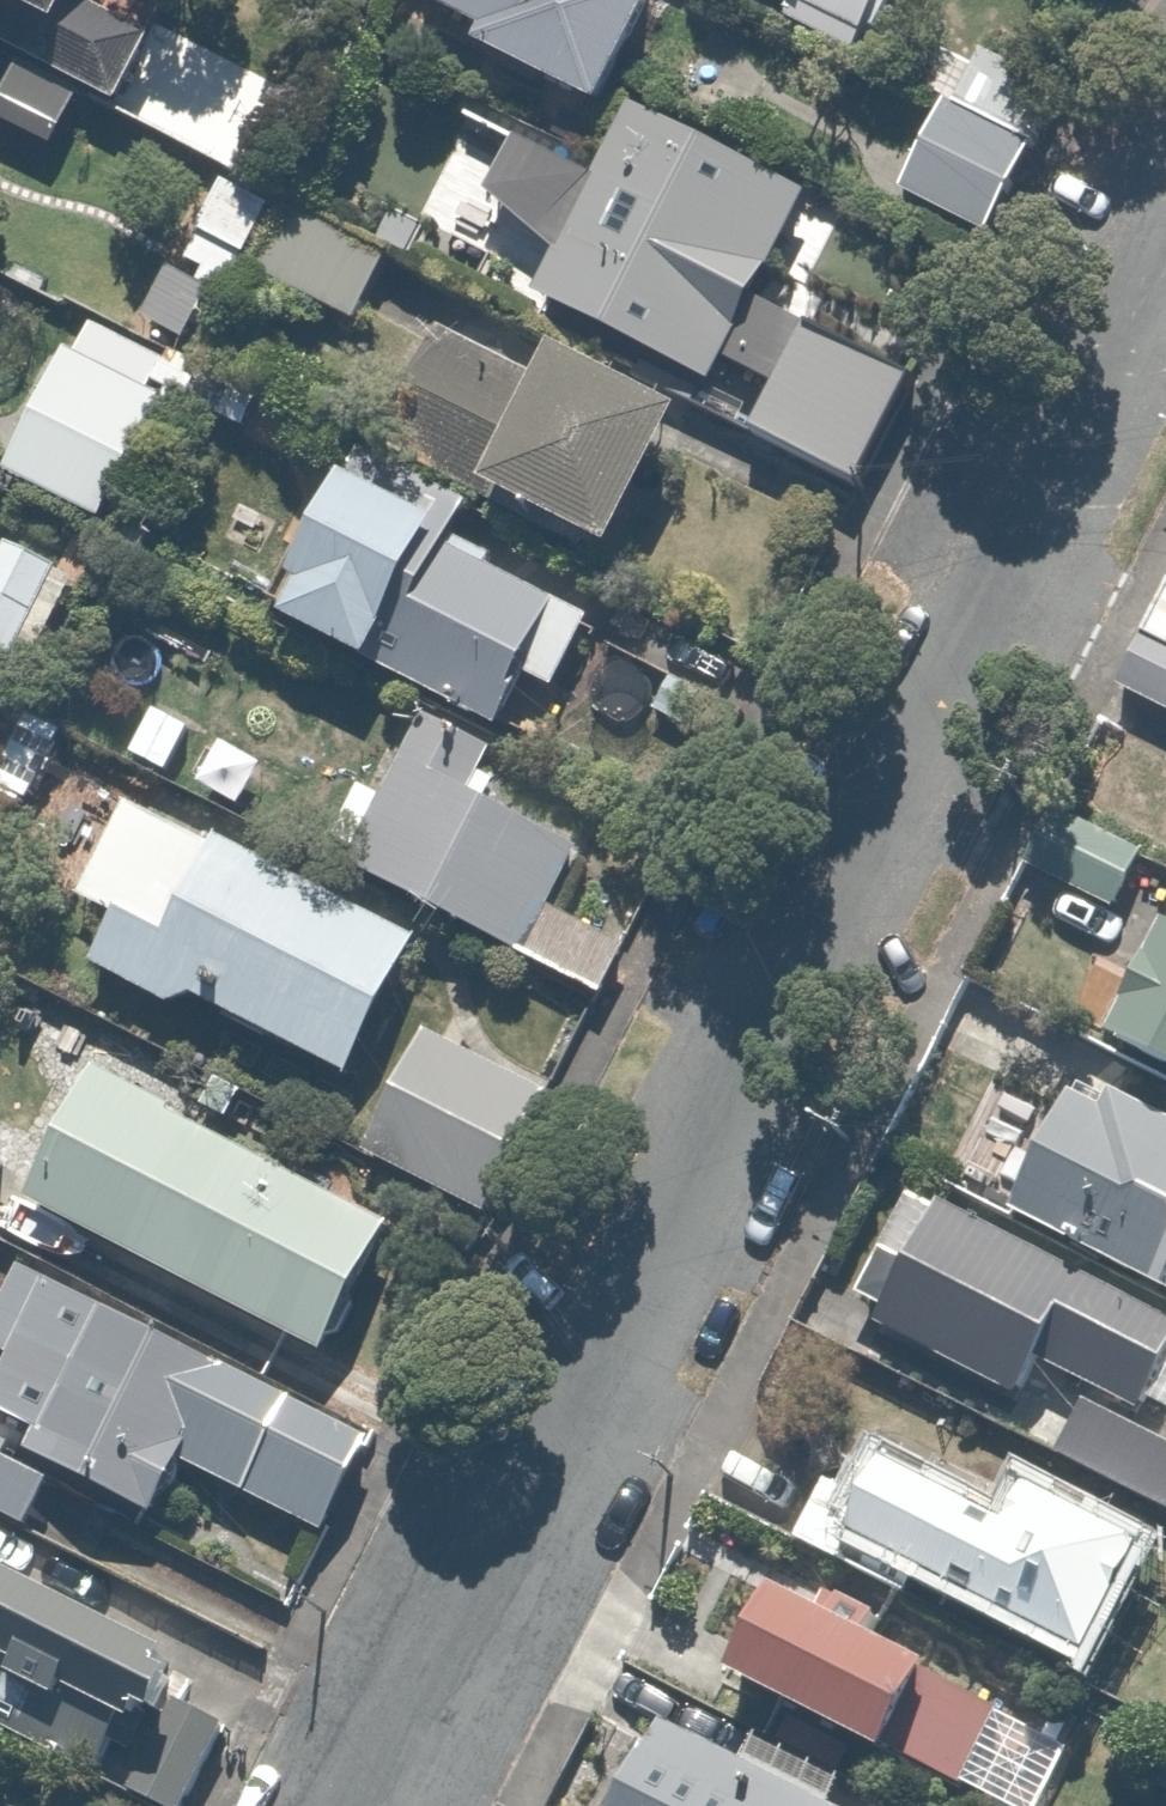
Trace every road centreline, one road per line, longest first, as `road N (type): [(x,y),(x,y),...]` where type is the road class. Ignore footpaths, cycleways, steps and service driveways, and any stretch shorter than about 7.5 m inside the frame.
road 1 (residential): [(333,1805),(1165,200)]

